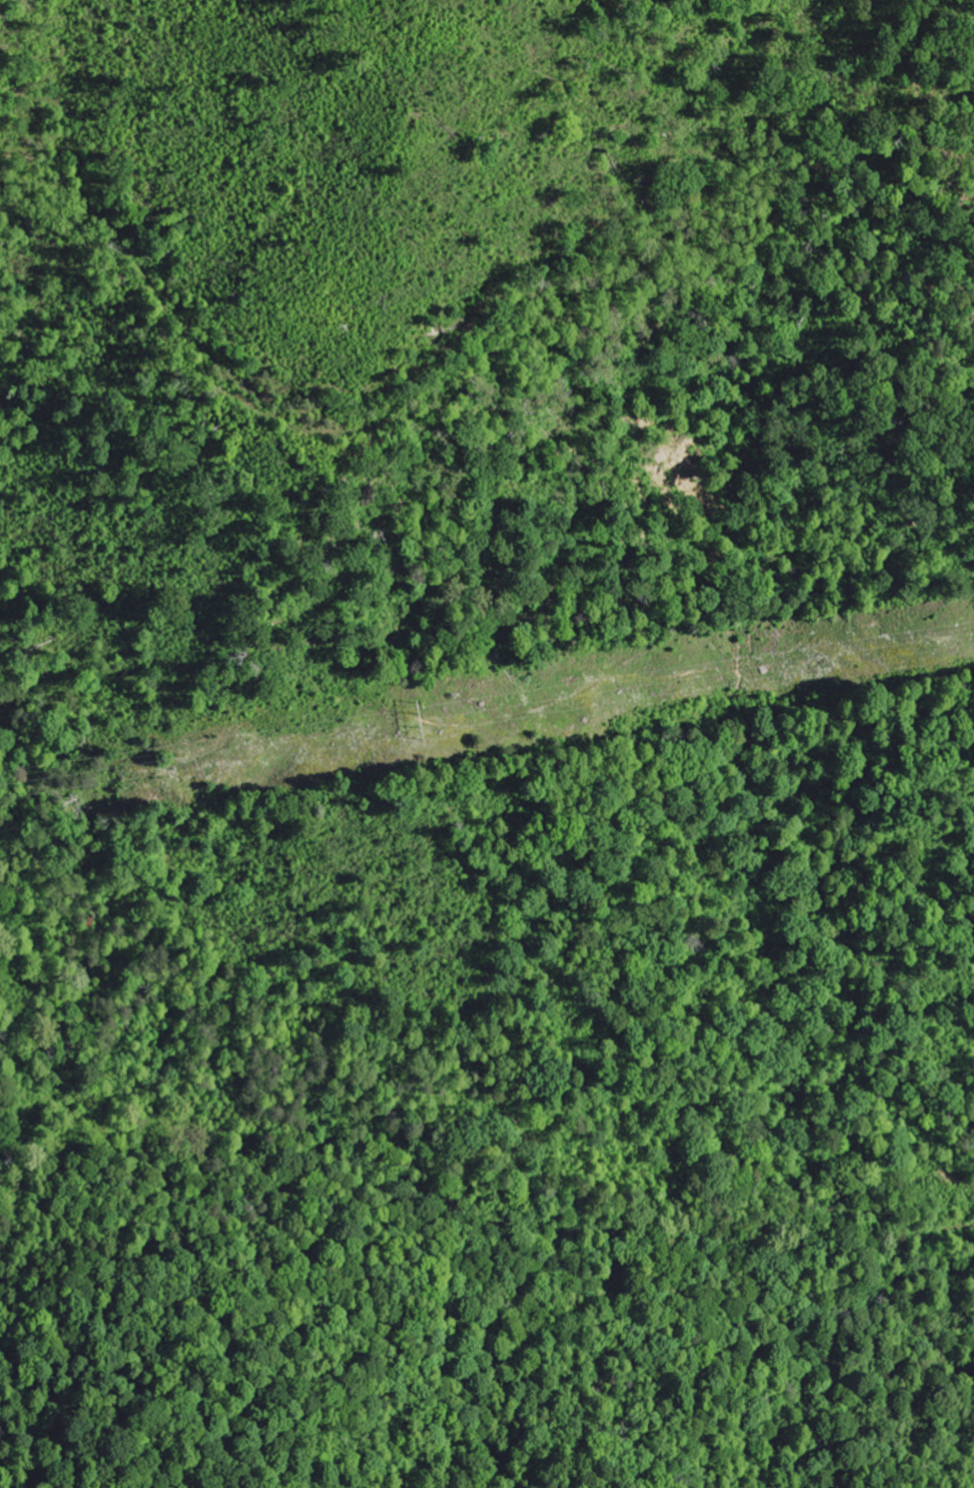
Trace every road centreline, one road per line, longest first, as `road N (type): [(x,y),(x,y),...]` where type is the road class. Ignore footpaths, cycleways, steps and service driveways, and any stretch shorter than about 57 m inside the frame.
road 1 (residential): [(973,1202),(914,1184),(857,1204)]

